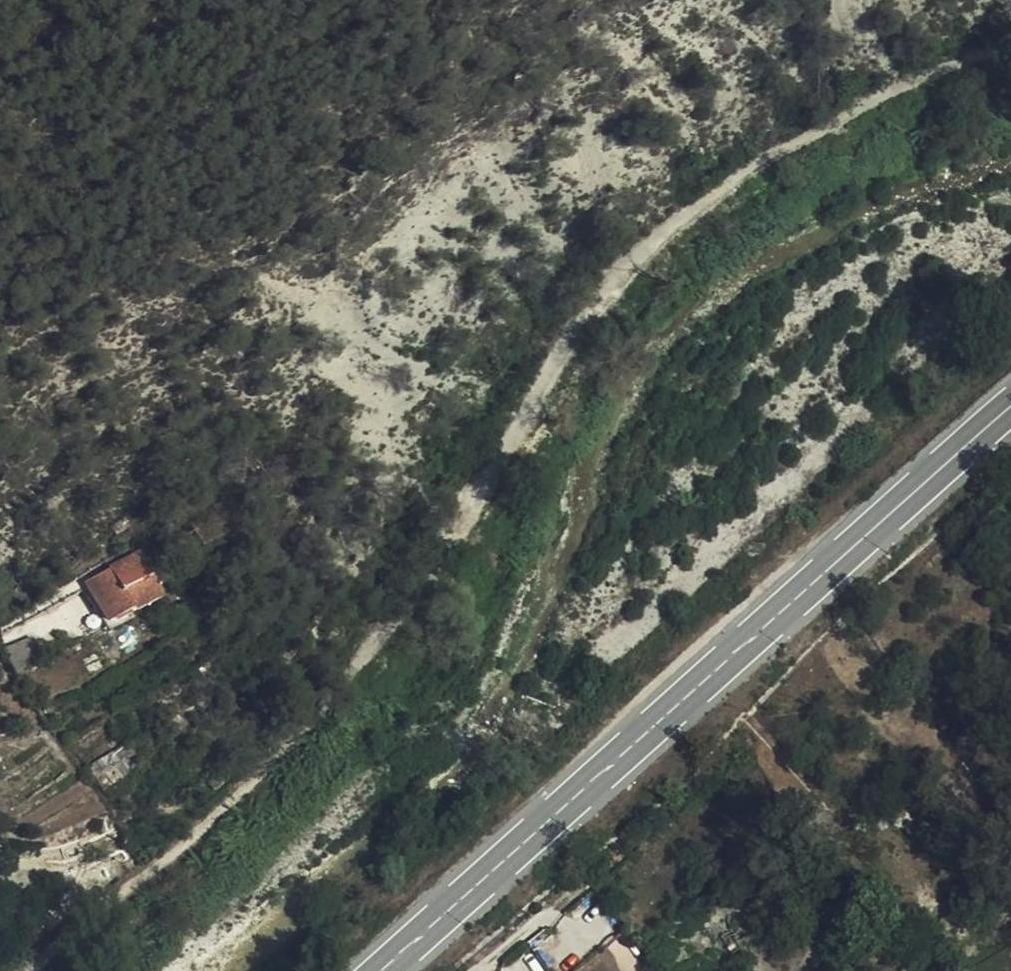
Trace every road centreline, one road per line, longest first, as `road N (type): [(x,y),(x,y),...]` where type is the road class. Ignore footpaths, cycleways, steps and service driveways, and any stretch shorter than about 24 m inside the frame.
road 1 (track): [(1010,40),(784,140),(624,262),(438,550),(342,679),(227,805),(34,970)]
road 2 (tertiary): [(384,970),(1010,405)]

